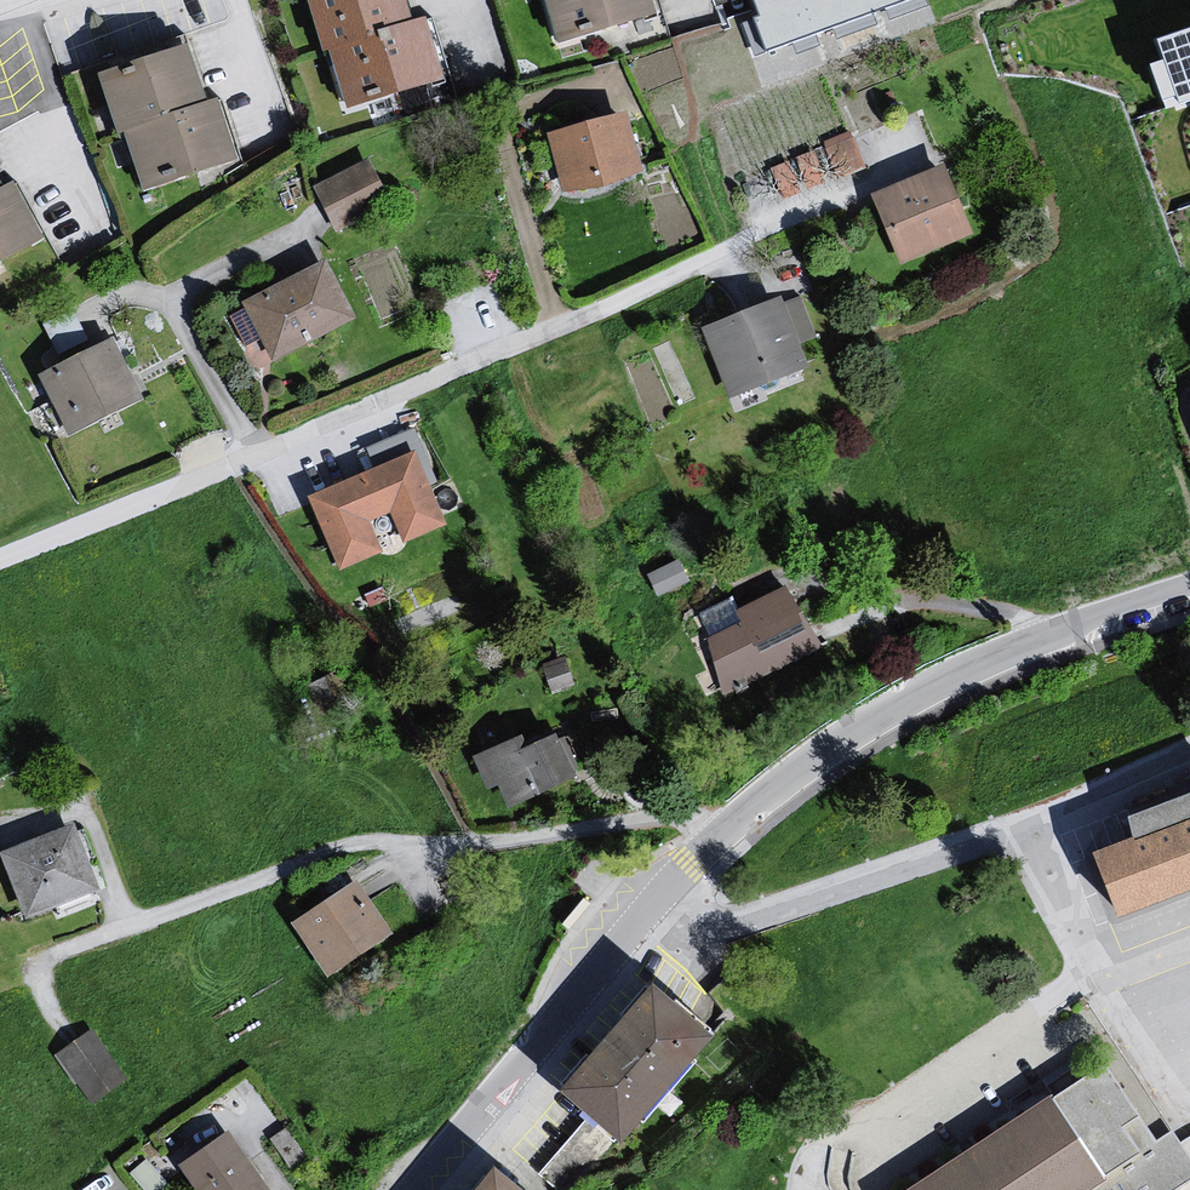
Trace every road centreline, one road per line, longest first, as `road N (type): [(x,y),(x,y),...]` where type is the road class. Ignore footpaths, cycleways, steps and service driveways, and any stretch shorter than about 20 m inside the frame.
road 1 (residential): [(0,566),(730,257)]
road 2 (residential): [(56,1035),(38,971),(326,855),(376,847),(450,850),(651,824),(693,824),(716,840)]
road 3 (tertiary): [(716,840),(810,764),(917,697),(986,663),(1189,592)]
road 4 (tertiary): [(418,1189),(658,901)]
road 5 (residential): [(658,901),(694,923),(719,925),(1007,831)]

